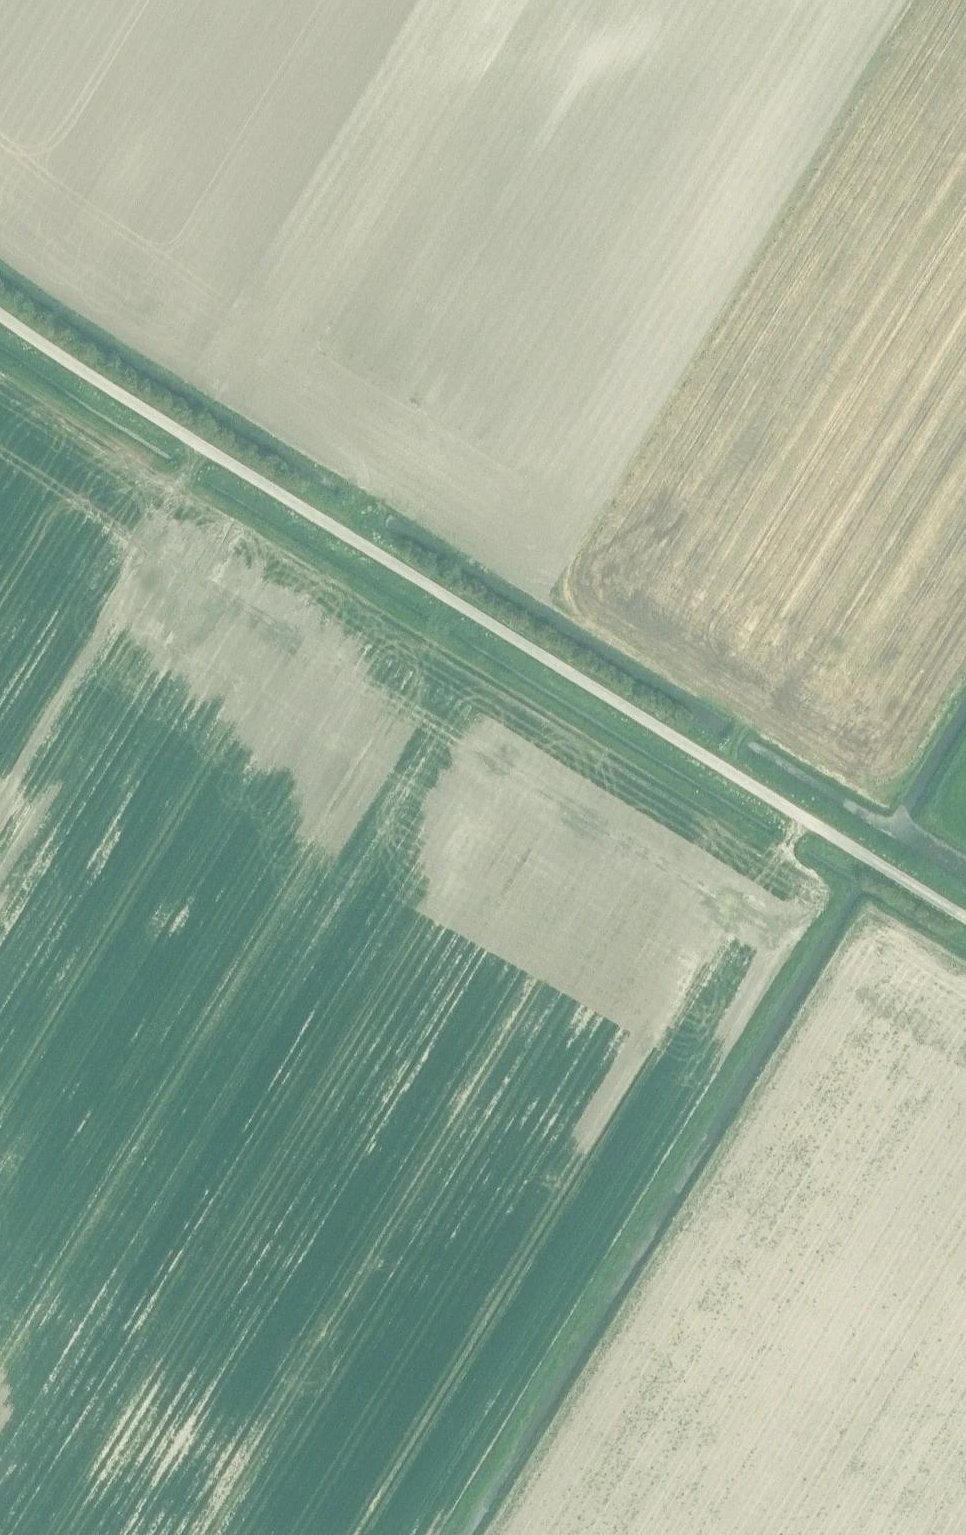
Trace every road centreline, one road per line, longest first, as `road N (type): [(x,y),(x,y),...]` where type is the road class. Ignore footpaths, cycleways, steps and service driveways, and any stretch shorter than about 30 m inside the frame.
road 1 (unclassified): [(965,916),(0,313)]

